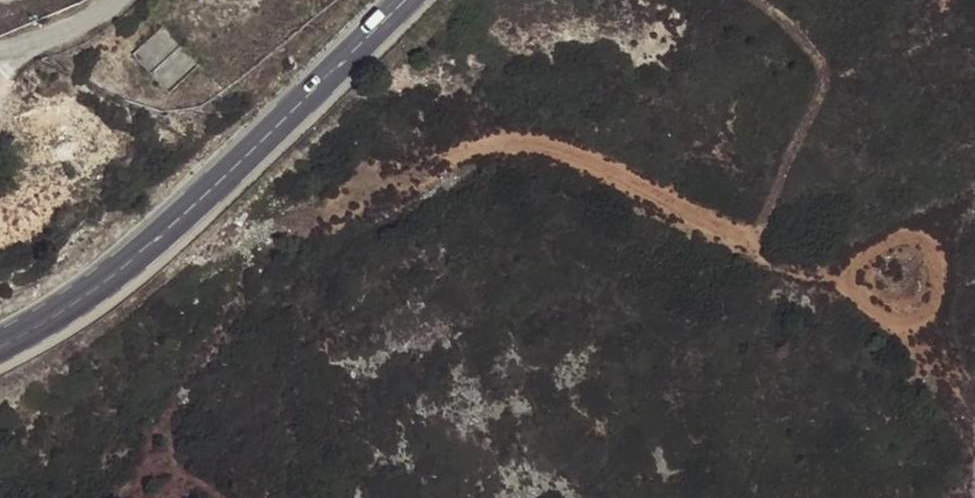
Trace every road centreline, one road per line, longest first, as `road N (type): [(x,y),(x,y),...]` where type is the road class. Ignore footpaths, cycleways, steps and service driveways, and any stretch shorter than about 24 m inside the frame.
road 1 (secondary): [(405,0),(154,238),(82,299),(0,346)]
road 2 (residential): [(0,51),(67,33),(116,0)]

